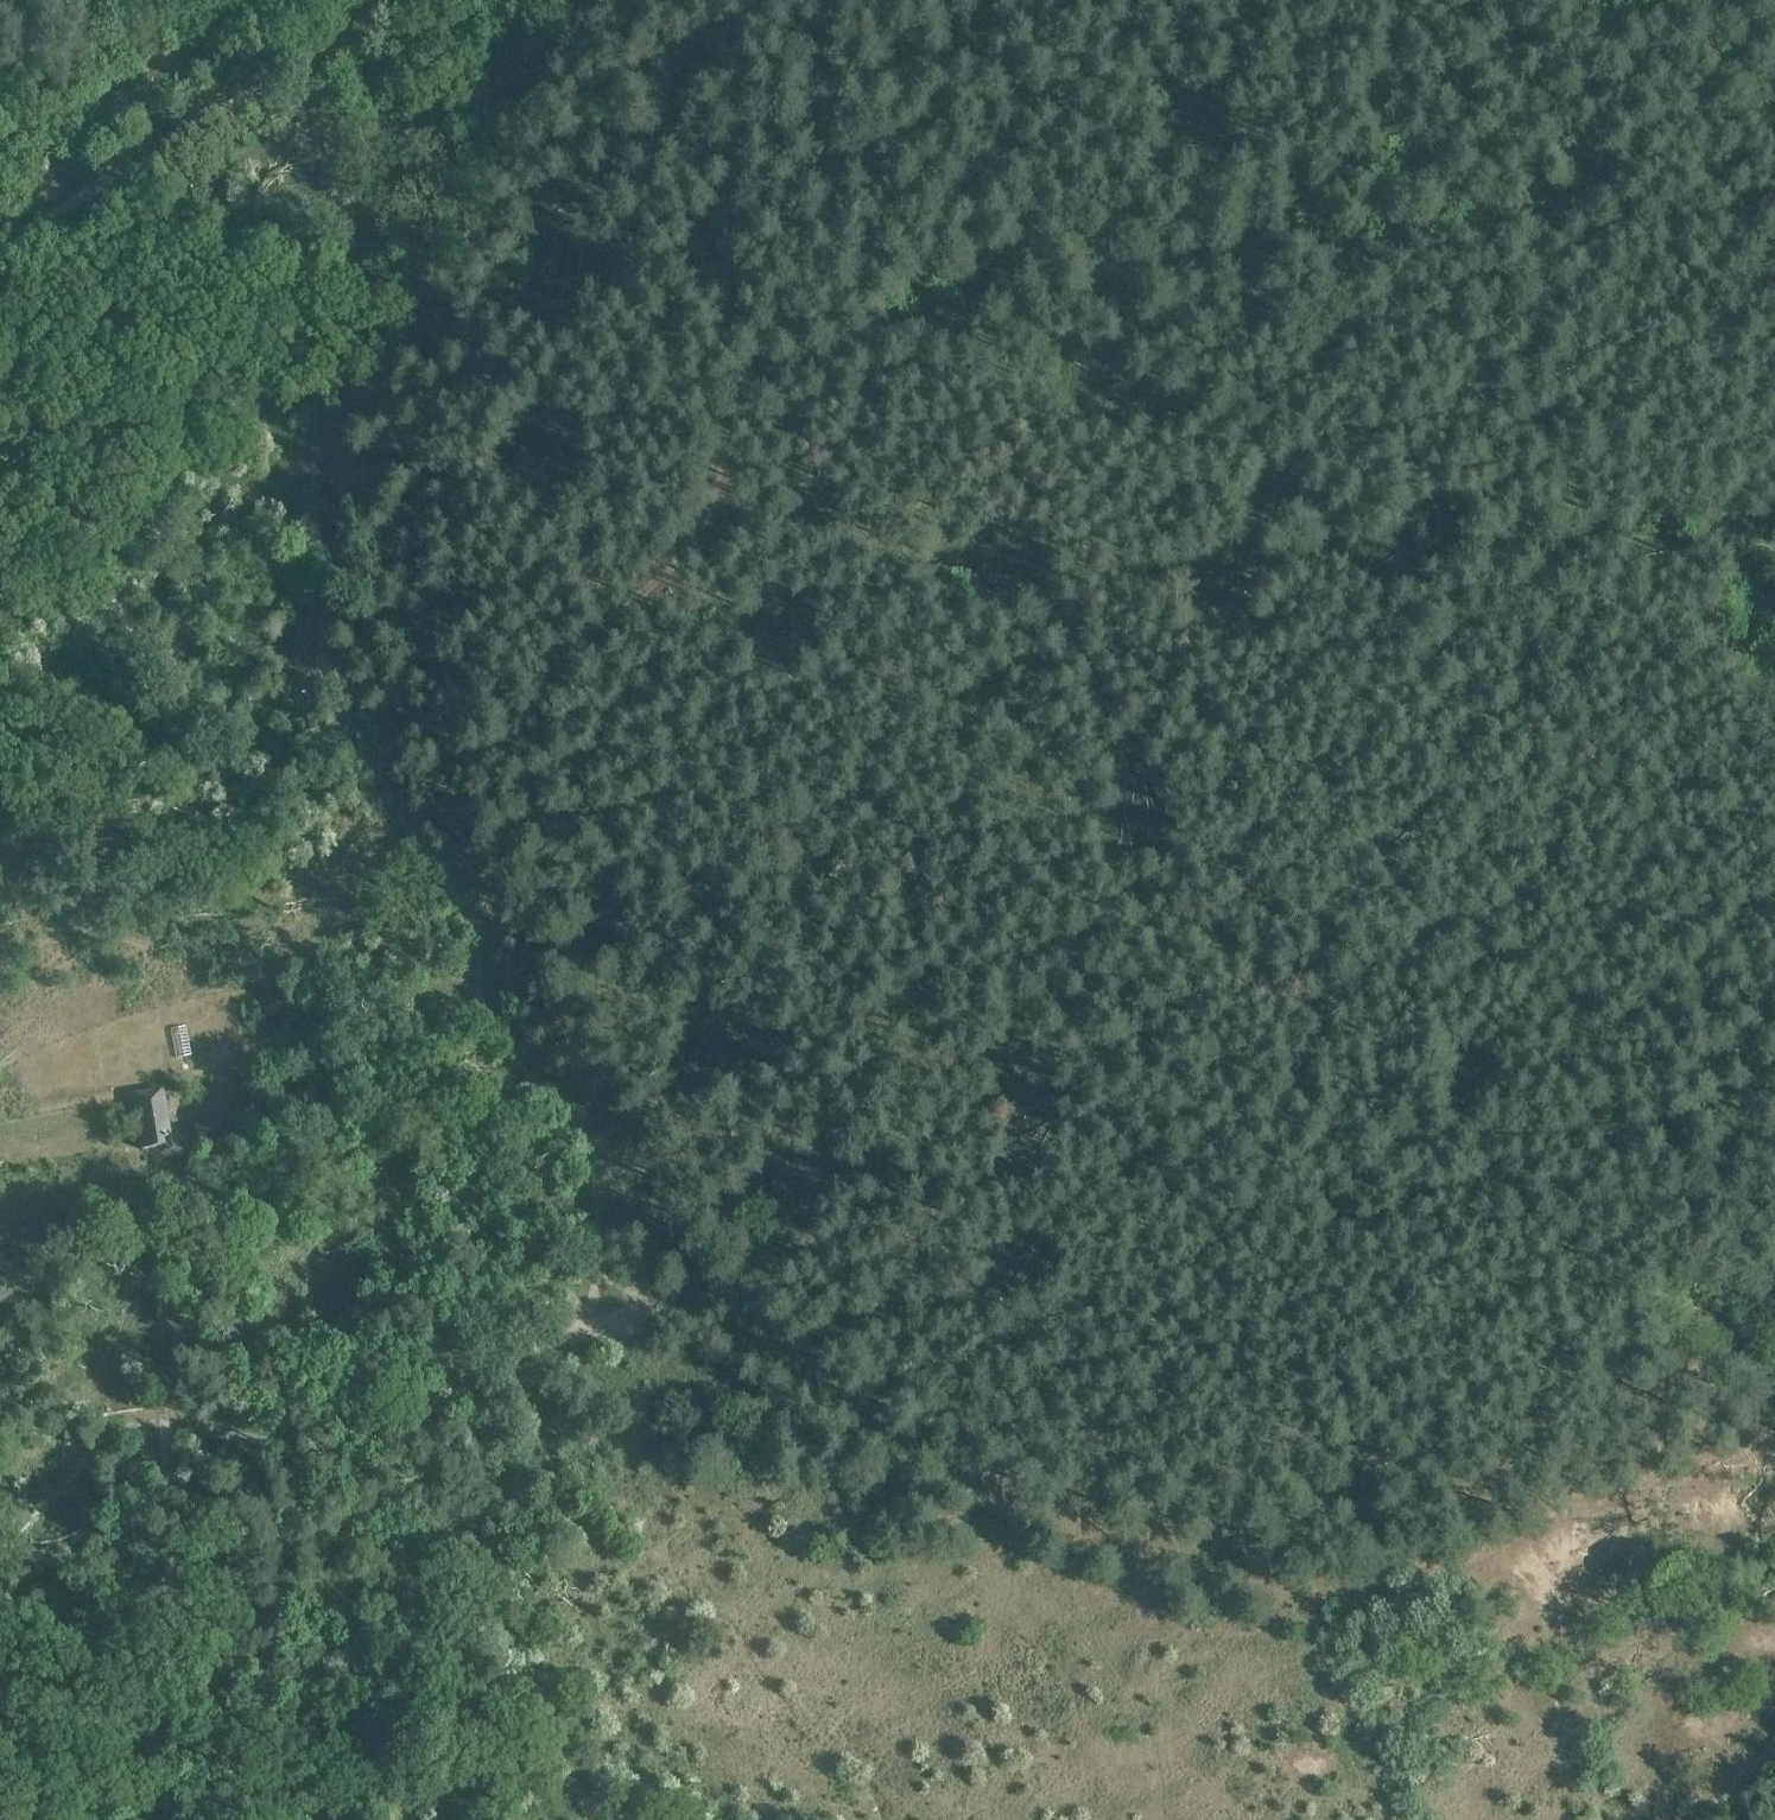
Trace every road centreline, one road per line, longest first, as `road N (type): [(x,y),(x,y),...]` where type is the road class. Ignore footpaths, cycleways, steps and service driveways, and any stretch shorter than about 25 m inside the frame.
road 1 (track): [(0,237),(102,165),(233,94),(353,0)]

